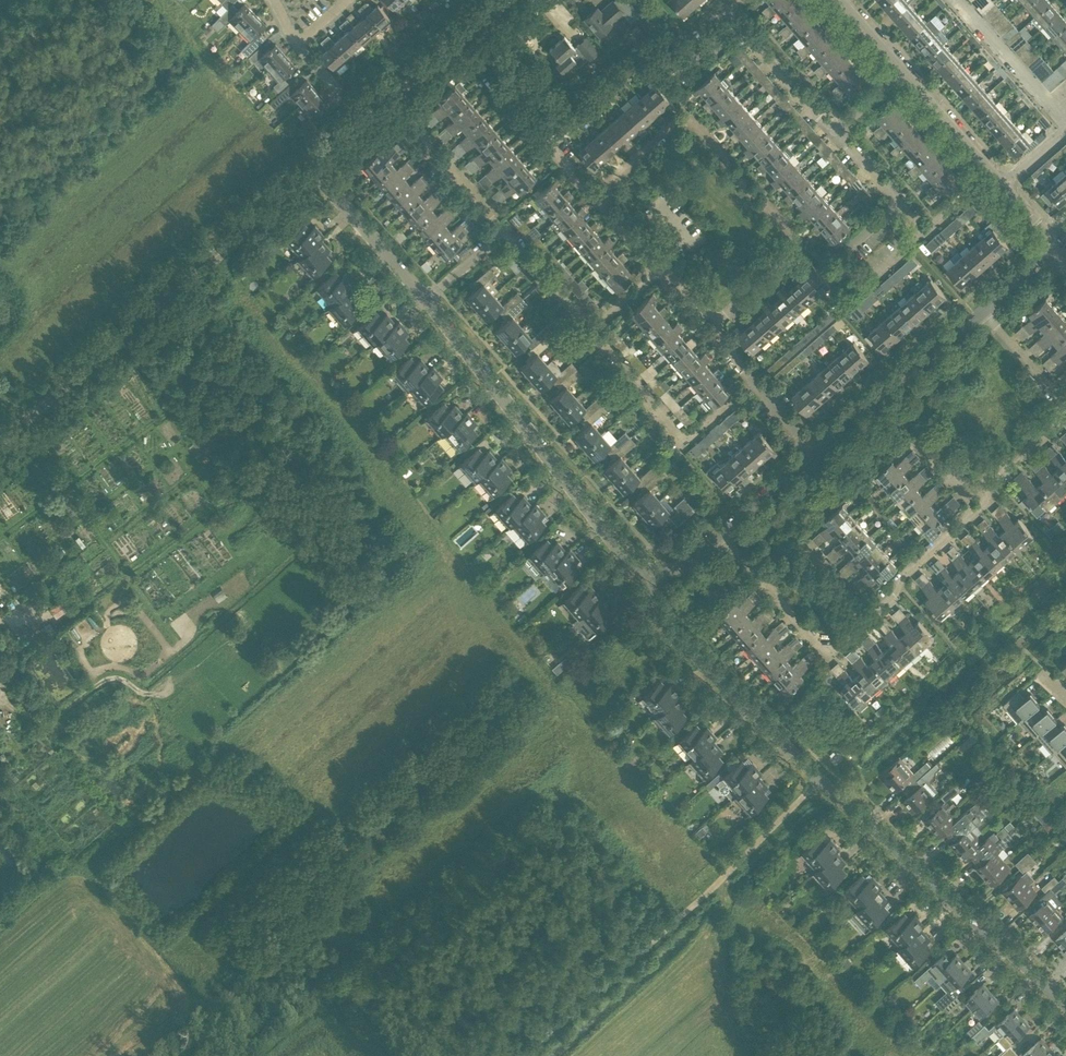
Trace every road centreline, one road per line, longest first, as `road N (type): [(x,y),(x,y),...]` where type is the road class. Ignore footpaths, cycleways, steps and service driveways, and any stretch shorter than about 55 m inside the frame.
road 1 (residential): [(1065,1004),(658,617),(655,570)]
road 2 (residential): [(716,323),(806,246),(687,114),(592,196)]
road 3 (tertiary): [(0,444),(312,170)]
road 4 (residential): [(655,570),(626,558),(425,300)]
road 5 (tertiary): [(312,170),(506,0)]
road 6 (residential): [(1056,247),(903,71)]
road 7 (residential): [(835,131),(734,22),(673,75)]
road 8 (residential): [(814,452),(982,313)]
road 9 (residential): [(867,620),(830,654),(722,533)]
road 10 (residential): [(425,300),(312,170)]
road 11 (residential): [(978,507),(867,620)]
road 12 (track): [(378,1055),(331,1011),(308,1017),(264,1055)]
road 13 (residential): [(684,442),(590,331)]
road 14 (residential): [(504,232),(412,127)]
road 15 (residential): [(590,331),(504,232)]
road 16 (residential): [(1065,416),(997,478),(978,507)]
road 17 (residential): [(982,313),(1065,407)]
road 18 (residential): [(722,533),(814,452)]
road 19 (residential): [(863,287),(838,257),(899,202)]

